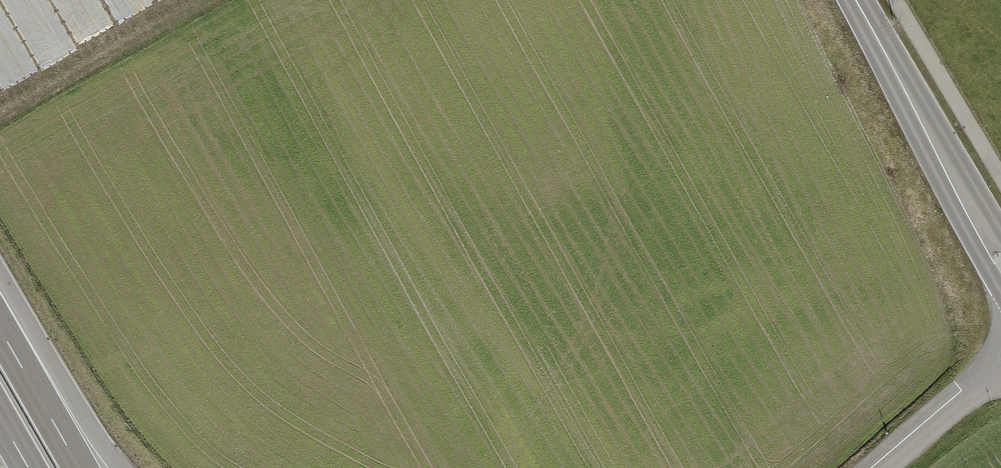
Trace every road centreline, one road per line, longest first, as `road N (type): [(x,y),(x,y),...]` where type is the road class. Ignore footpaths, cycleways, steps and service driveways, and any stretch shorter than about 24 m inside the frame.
road 1 (primary): [(855,0),(1000,259)]
road 2 (track): [(205,0),(0,115)]
road 3 (motorway): [(81,467),(0,327)]
road 4 (unclassified): [(883,467),(1000,370)]

